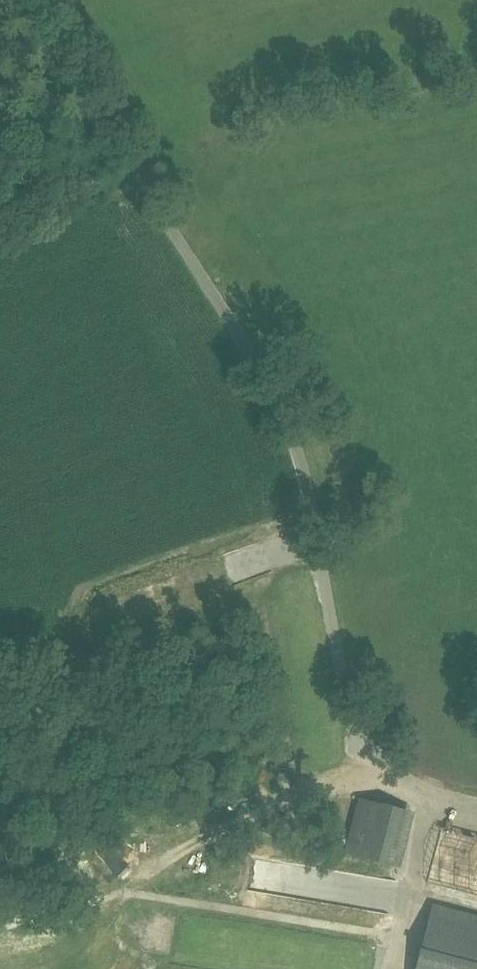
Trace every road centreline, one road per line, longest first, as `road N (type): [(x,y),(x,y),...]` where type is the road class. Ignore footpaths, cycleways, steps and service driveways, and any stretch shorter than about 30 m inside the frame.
road 1 (unclassified): [(476,807),(406,782),(363,736),(302,468),(265,379),(8,0)]

